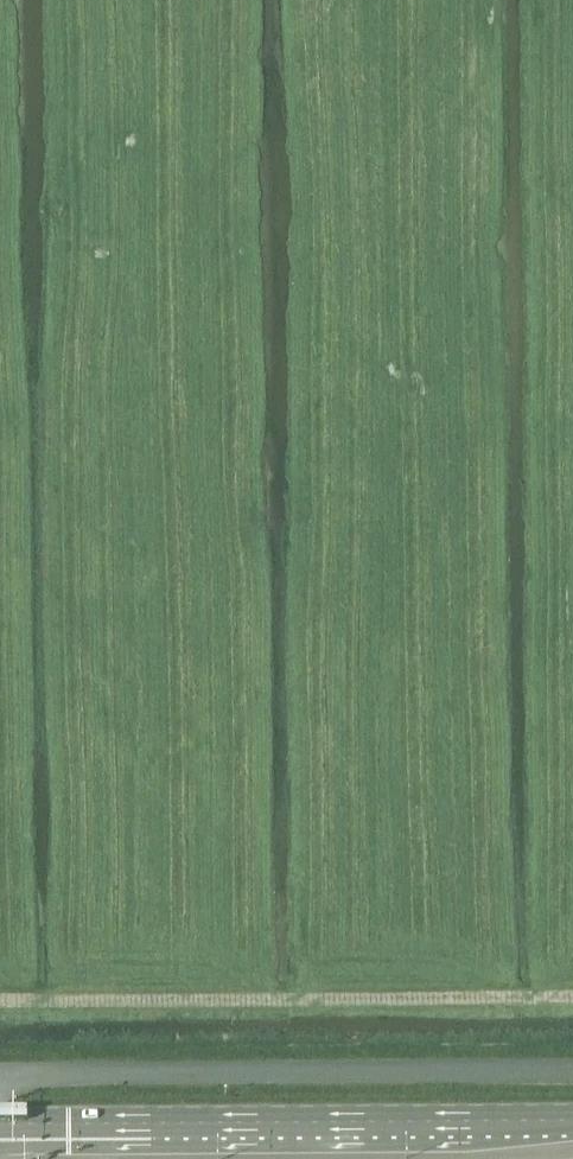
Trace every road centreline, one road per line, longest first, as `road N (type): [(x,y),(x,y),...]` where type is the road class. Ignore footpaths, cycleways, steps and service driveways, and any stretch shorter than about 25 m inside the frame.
road 1 (primary): [(572,1119),(0,1124)]
road 2 (unclassified): [(10,1075),(572,1069)]

